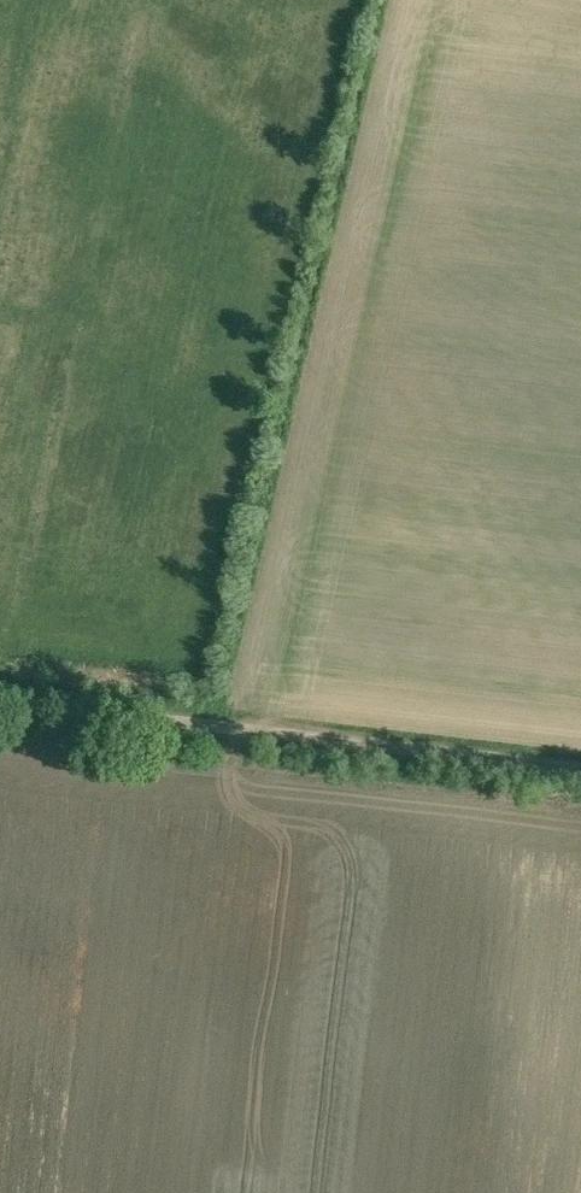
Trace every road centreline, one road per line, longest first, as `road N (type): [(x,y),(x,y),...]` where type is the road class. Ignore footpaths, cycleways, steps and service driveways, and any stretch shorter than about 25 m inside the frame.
road 1 (track): [(580,747),(0,677)]

